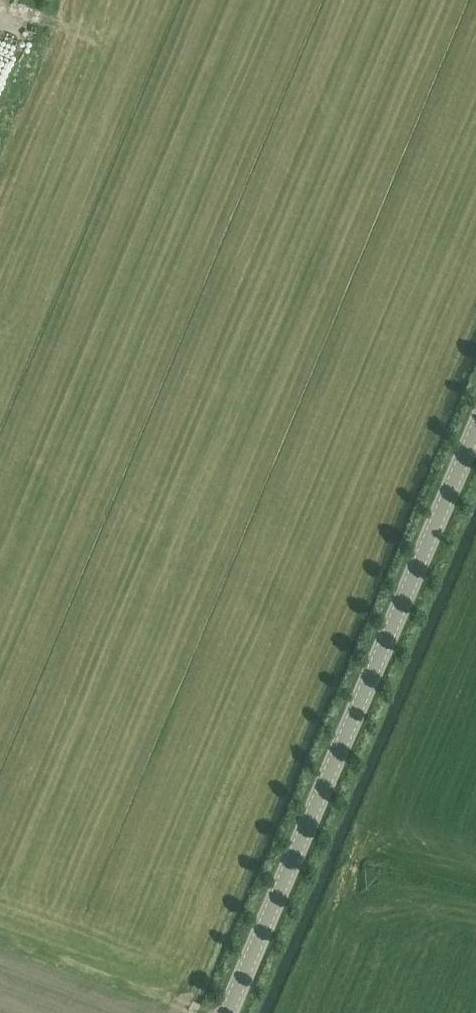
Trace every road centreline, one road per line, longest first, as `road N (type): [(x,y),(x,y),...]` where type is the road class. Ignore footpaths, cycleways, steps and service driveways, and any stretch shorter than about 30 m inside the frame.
road 1 (tertiary): [(227,1012),(475,429)]

